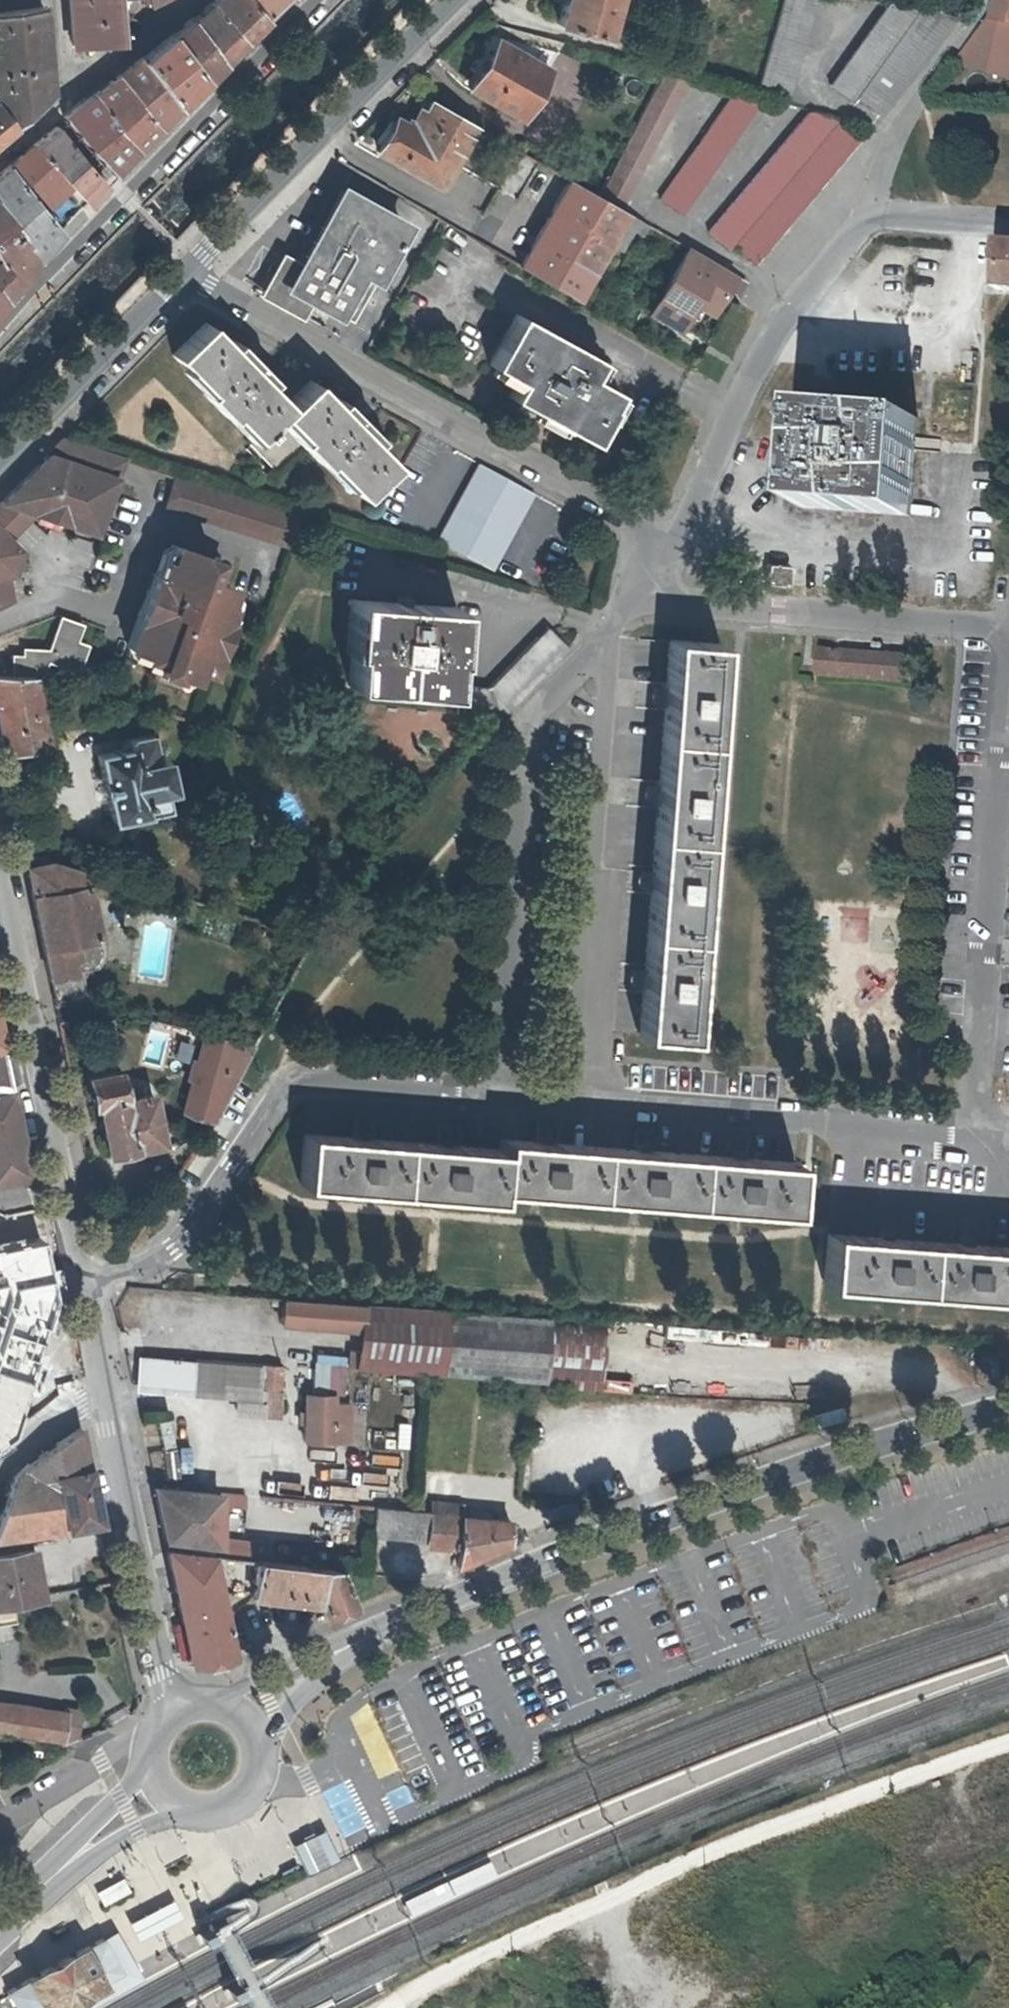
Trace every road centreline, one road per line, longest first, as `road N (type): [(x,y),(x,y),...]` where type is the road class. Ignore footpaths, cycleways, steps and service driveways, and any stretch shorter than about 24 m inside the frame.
road 1 (residential): [(972,1134),(1006,648),(1001,639),(614,606)]
road 2 (primary): [(246,1716),(295,1674),(359,1640),(656,1517),(1008,1409)]
road 3 (residential): [(1008,1744),(669,1868),(384,2005)]
road 4 (residential): [(78,1276),(162,1255),(287,1089),(584,1110)]
road 5 (residential): [(184,276),(663,542)]
road 6 (residential): [(584,1110),(614,606)]
road 7 (residential): [(313,0),(0,325)]
road 8 (secondary): [(78,1276),(170,1706)]
road 9 (secondary): [(0,873),(78,1276)]
road 10 (secondary): [(463,0),(184,276)]
road 11 (residential): [(584,1110),(972,1134)]
road 12 (residential): [(663,542),(766,325),(850,217)]
road 13 (secondary): [(184,276),(0,463)]
road 14 (residential): [(850,217),(922,82),(973,29),(987,0)]
road 15 (residential): [(0,151),(188,0)]
road 16 (primary): [(0,1926),(153,1793)]
road 17 (primary): [(153,1793),(199,1817),(243,1801),(262,1757),(246,1716)]
road 18 (residential): [(144,1739),(0,1824)]
road 19 (residential): [(850,217),(1008,225)]

